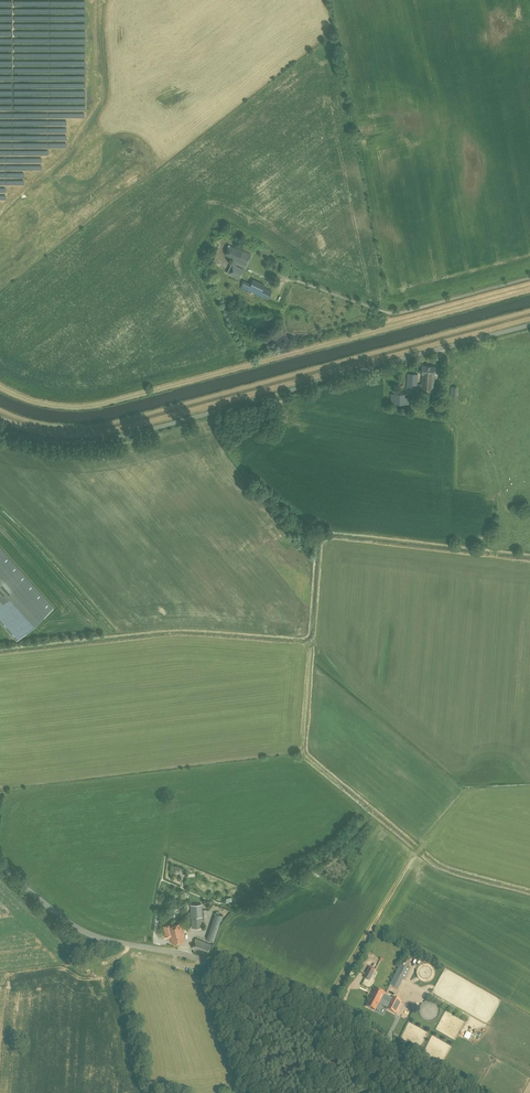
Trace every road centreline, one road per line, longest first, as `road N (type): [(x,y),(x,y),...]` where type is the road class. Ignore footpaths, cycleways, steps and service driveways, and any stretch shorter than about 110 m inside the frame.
road 1 (unclassified): [(0,433),(103,440),(529,325)]
road 2 (tertiary): [(468,1092),(355,1028),(208,963),(81,931),(0,864)]

